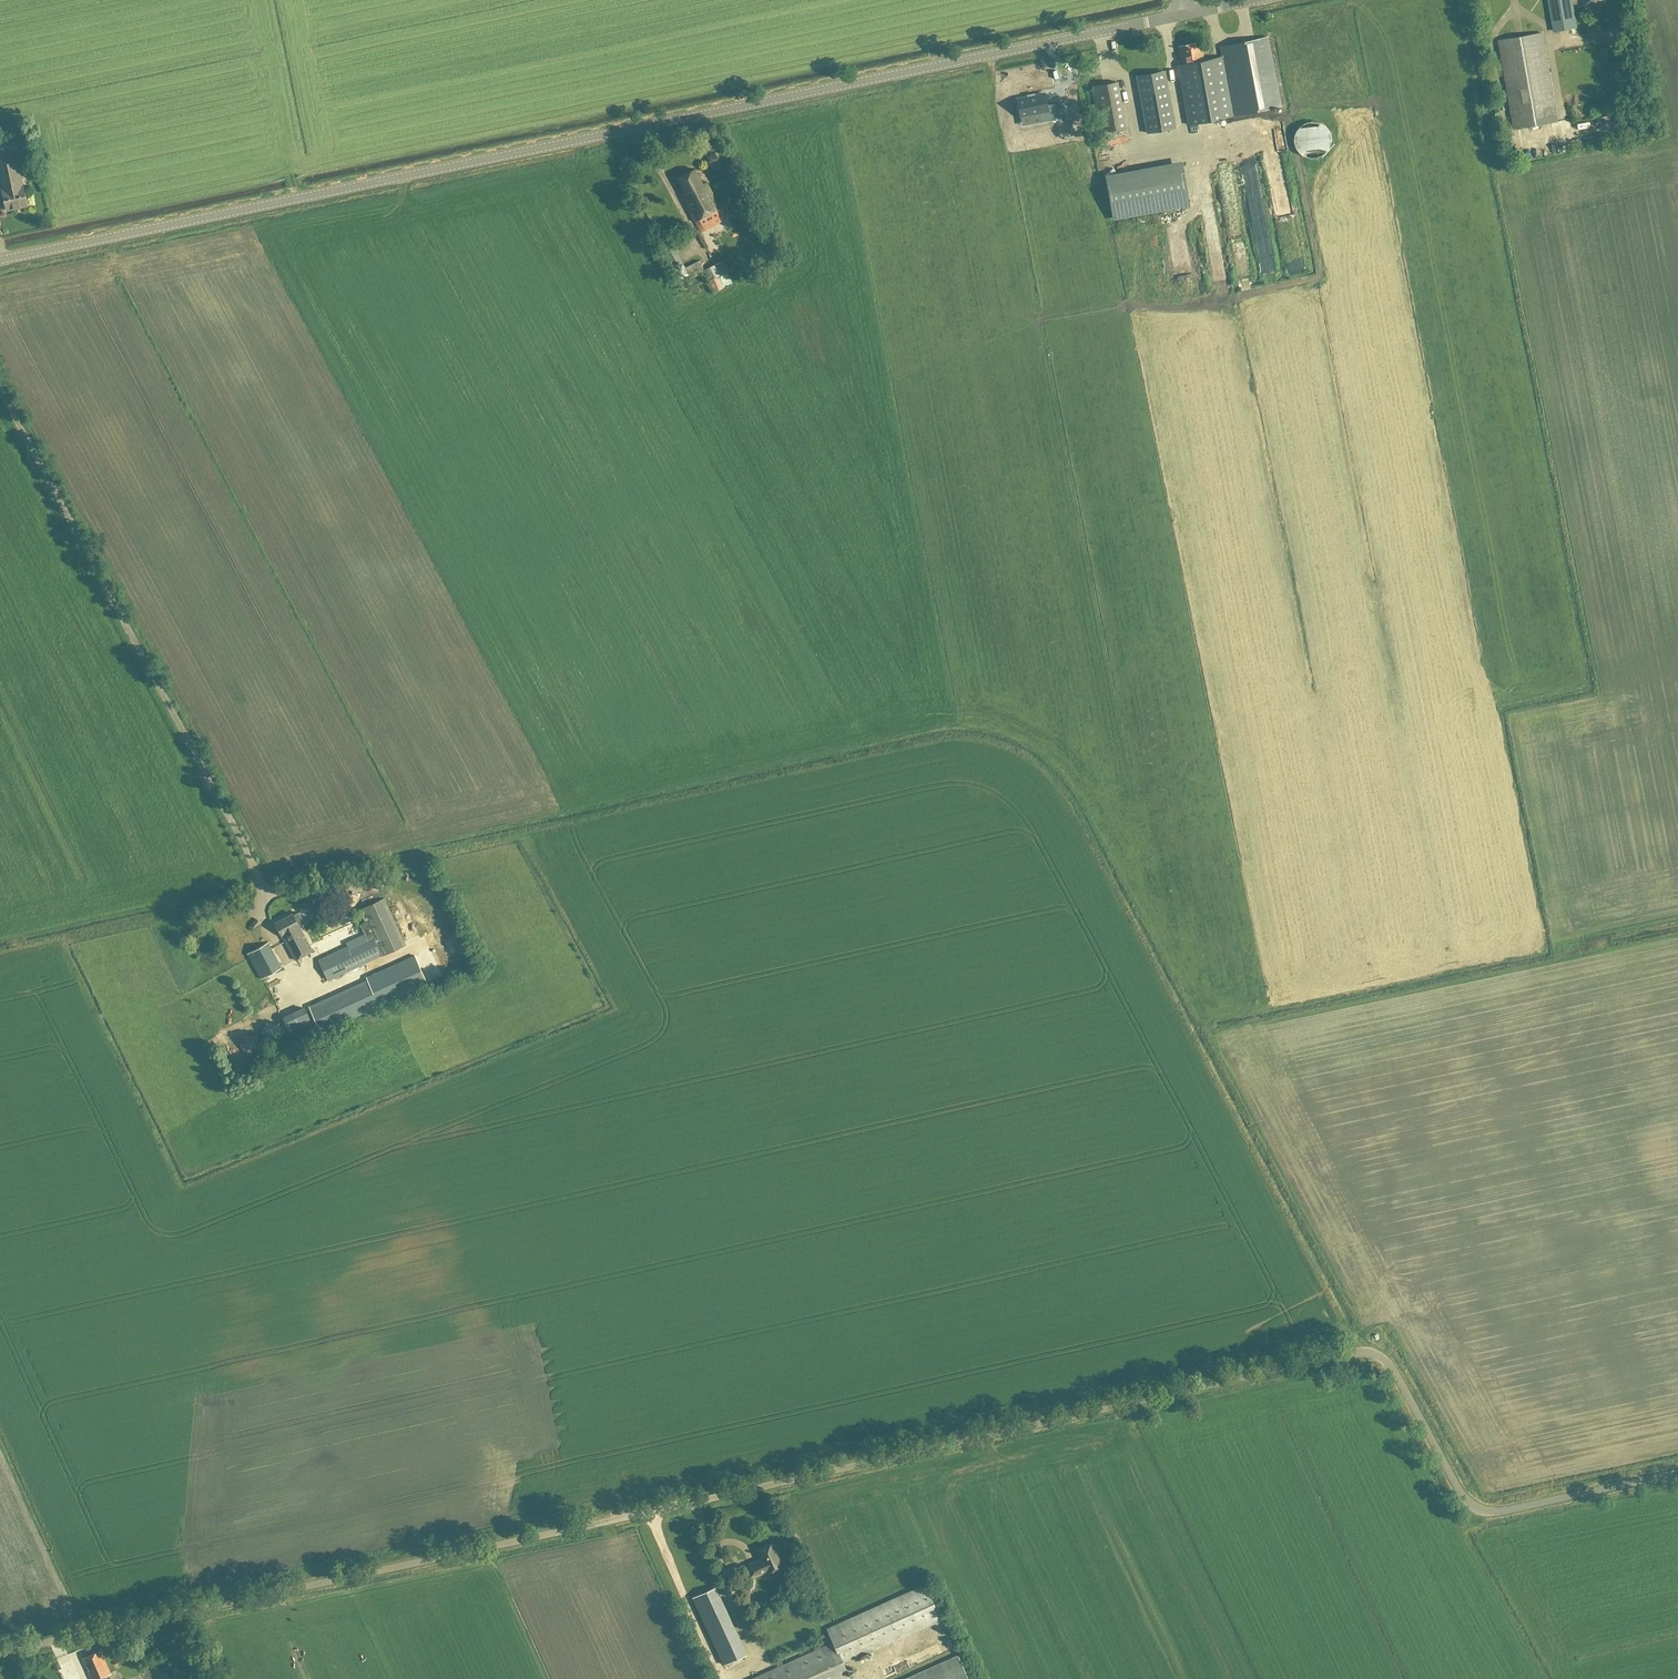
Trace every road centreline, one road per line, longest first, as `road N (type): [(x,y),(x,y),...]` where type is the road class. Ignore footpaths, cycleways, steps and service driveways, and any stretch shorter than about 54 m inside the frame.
road 1 (unclassified): [(0,1655),(1364,1353),(1395,1371),(1479,1512),(1677,1476)]
road 2 (tertiary): [(0,260),(1184,16)]
road 3 (track): [(258,0),(295,199)]

